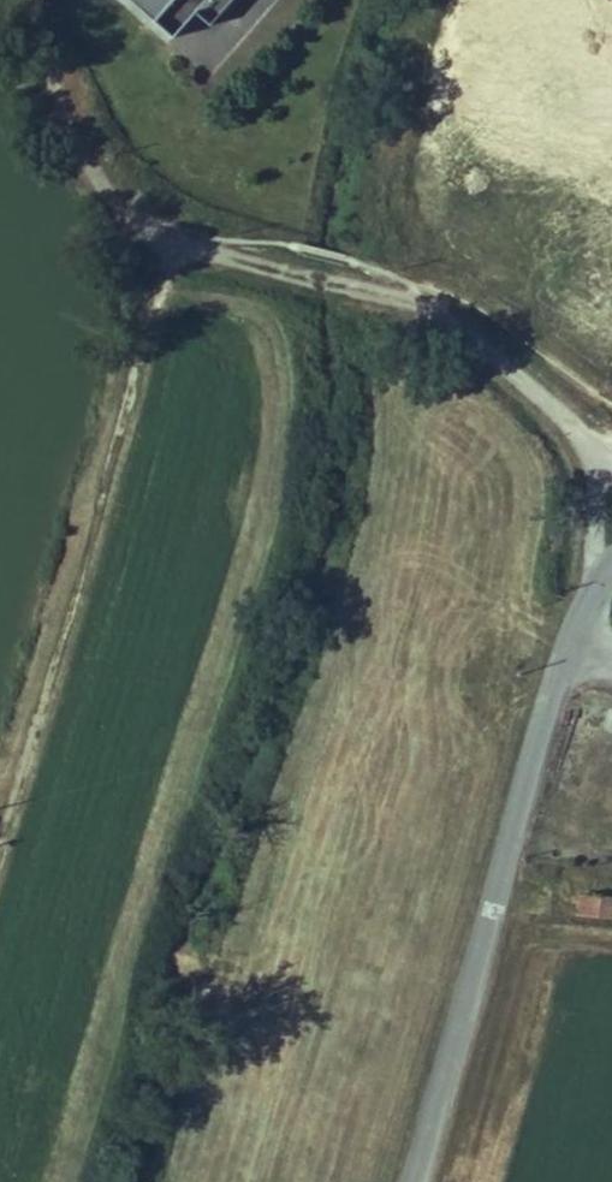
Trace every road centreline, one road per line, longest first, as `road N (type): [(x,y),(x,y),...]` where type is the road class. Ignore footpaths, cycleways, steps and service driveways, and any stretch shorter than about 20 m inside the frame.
road 1 (unclassified): [(412,1181),(578,594),(611,564)]
road 2 (unclassified): [(30,0),(57,95),(128,212)]

